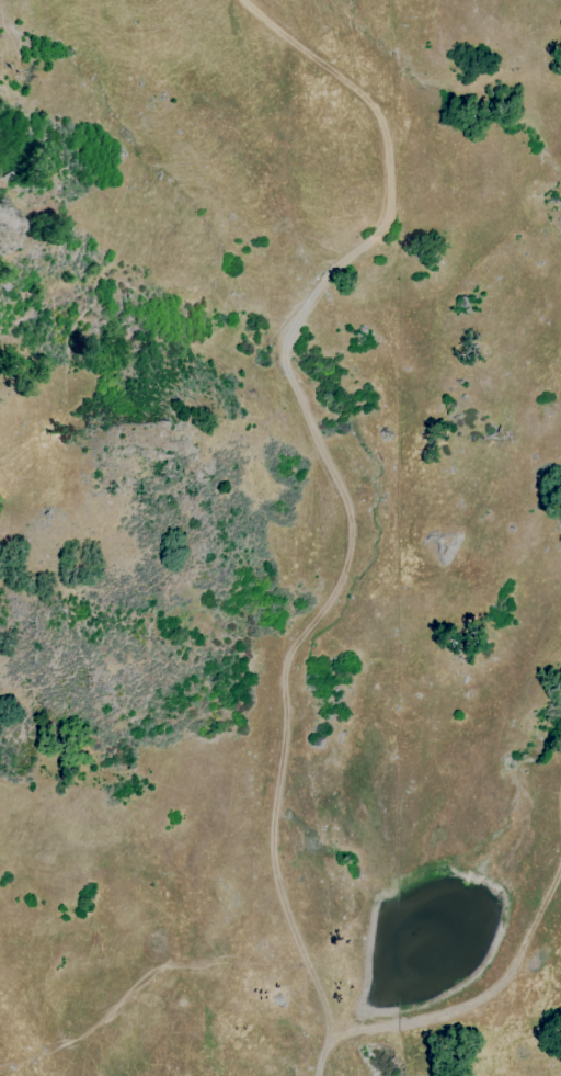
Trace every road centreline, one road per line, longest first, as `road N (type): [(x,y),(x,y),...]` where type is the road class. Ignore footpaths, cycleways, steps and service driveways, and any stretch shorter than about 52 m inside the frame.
road 1 (track): [(340,1043),(272,862),(288,735),(285,662),(347,570),(359,518),(291,376),(286,341),(317,296),(391,228),(390,165),(383,122),(360,93),(240,0)]
road 2 (track): [(560,884),(511,981),(481,1011),(420,1034),(340,1043),(324,1075)]

